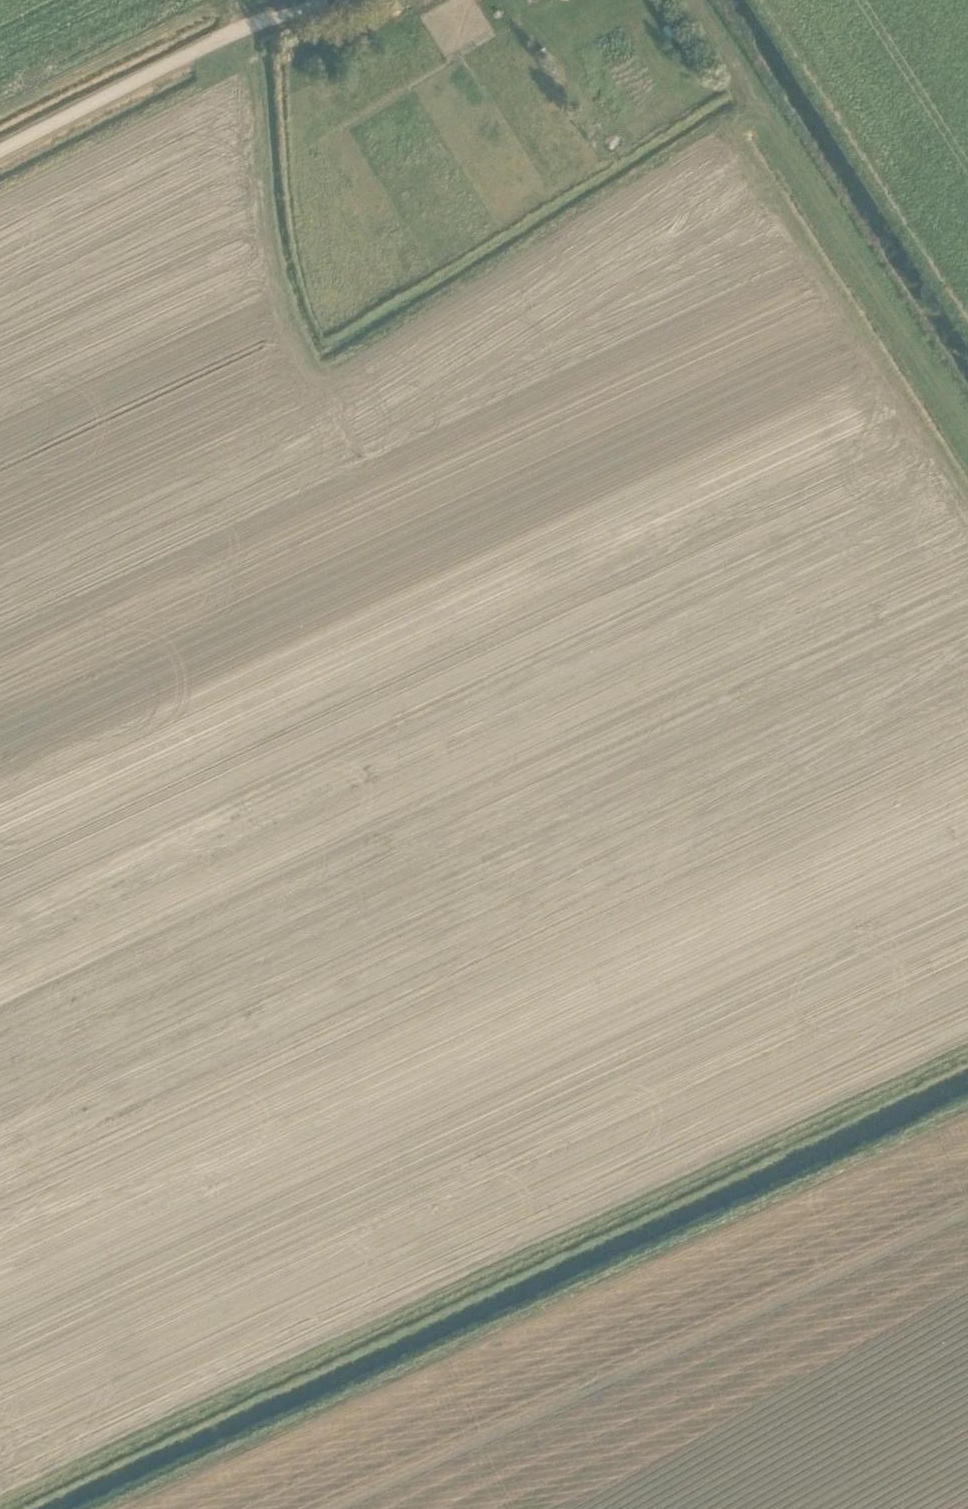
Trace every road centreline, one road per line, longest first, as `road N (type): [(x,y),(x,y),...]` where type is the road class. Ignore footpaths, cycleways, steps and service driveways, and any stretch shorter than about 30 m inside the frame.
road 1 (unclassified): [(0,154),(236,34),(334,0)]

